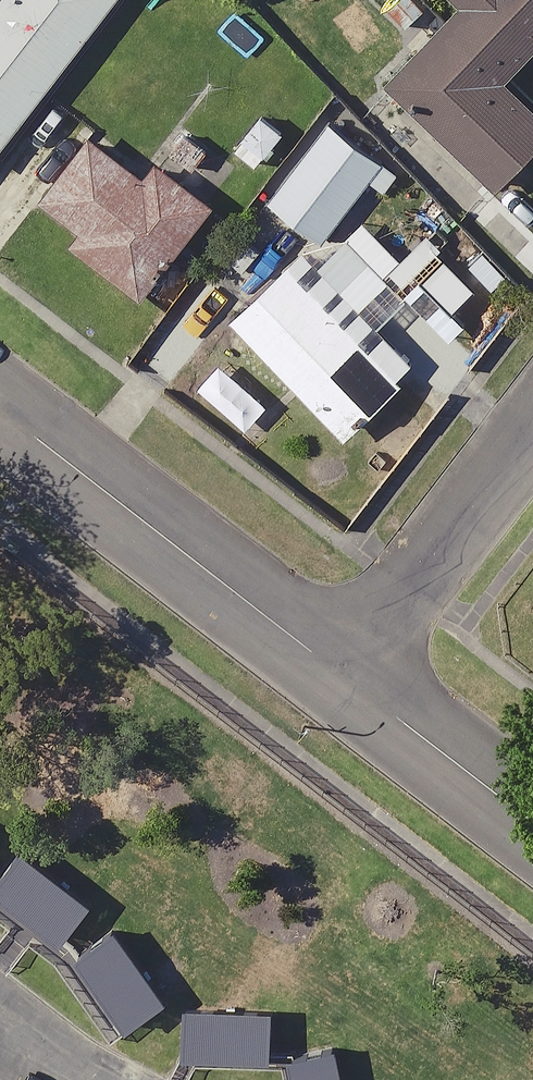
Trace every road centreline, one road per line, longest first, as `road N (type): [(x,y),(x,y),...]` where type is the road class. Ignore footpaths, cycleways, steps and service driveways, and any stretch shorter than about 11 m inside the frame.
road 1 (residential): [(0,410),(349,679)]
road 2 (residential): [(349,679),(532,430)]
road 3 (residential): [(349,679),(532,821)]

